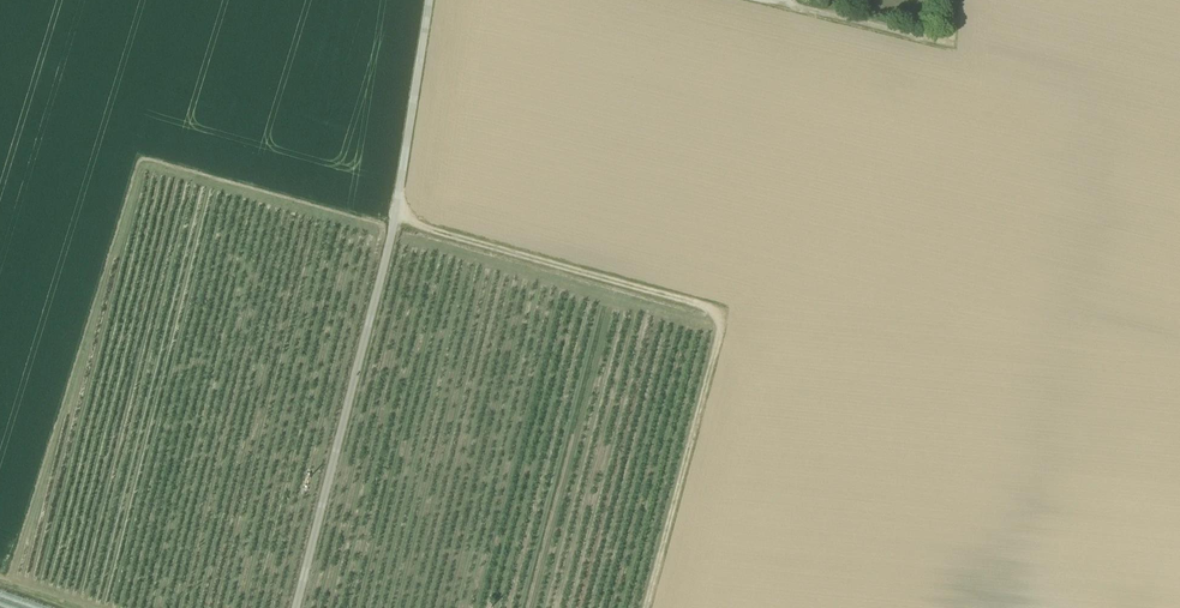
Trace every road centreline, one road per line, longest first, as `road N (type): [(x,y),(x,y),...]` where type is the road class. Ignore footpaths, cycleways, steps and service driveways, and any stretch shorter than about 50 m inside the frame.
road 1 (unclassified): [(296,607),(396,221),(430,0)]

